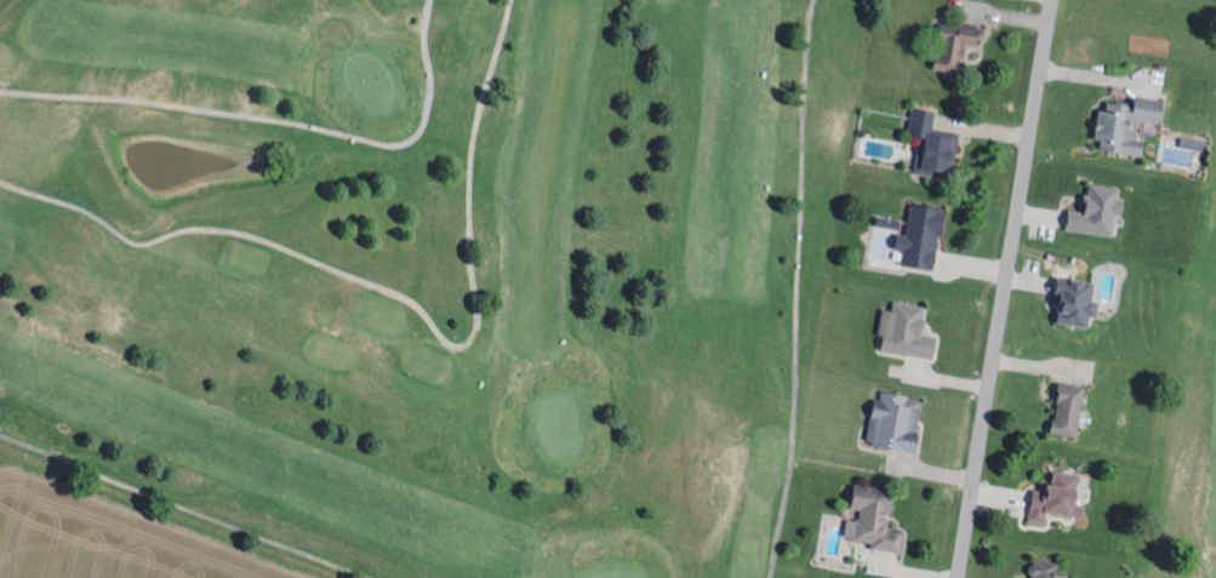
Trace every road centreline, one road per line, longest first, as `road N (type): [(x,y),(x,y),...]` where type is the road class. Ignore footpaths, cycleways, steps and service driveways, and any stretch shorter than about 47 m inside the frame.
road 1 (residential): [(1053,0),(957,577)]

